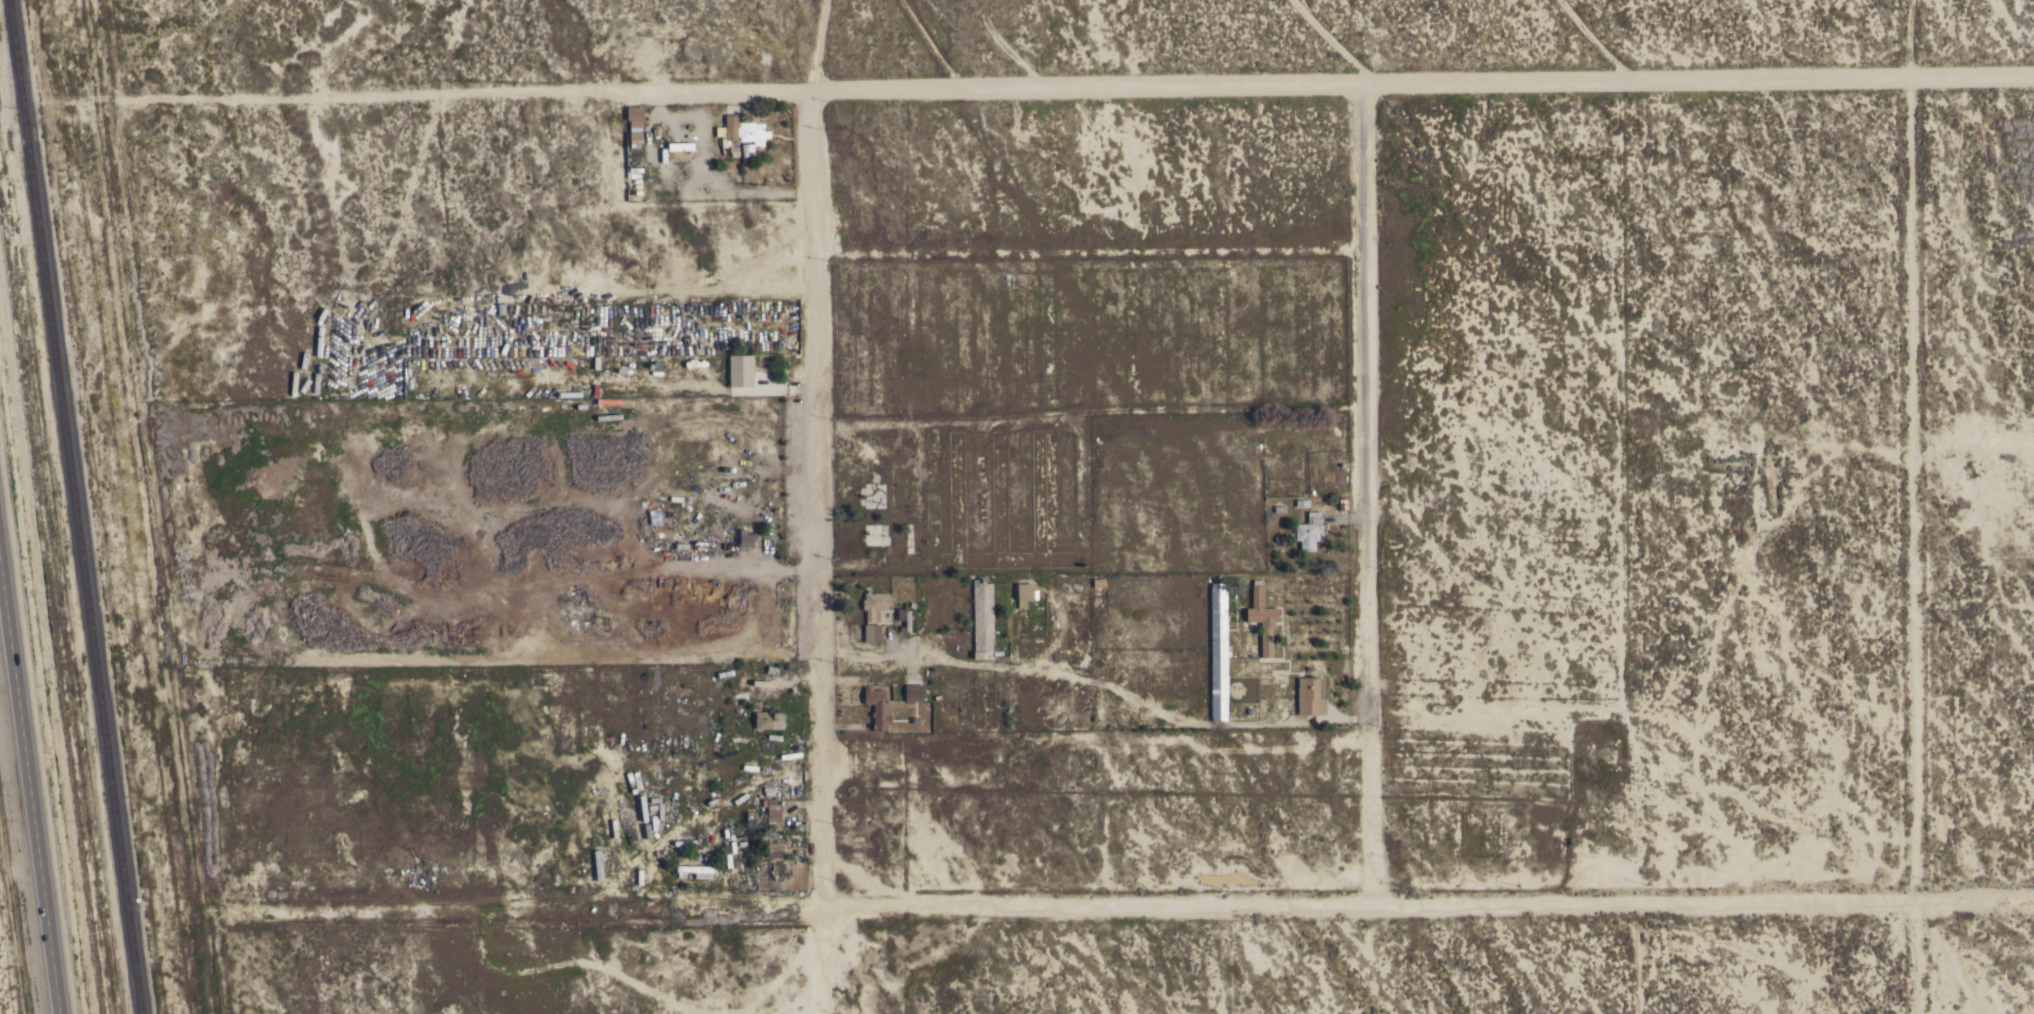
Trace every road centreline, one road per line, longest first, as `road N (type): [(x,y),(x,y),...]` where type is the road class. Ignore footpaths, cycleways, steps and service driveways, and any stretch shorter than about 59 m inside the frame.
road 1 (residential): [(2033,77),(111,105)]
road 2 (residential): [(837,910),(1371,902),(2033,906)]
road 3 (residential): [(1912,79),(1905,1013)]
road 4 (track): [(219,1013),(111,105)]
road 5 (residential): [(1371,902),(1364,87)]
road 6 (residential): [(206,908),(837,910)]
road 7 (primary): [(63,1013),(0,526)]

